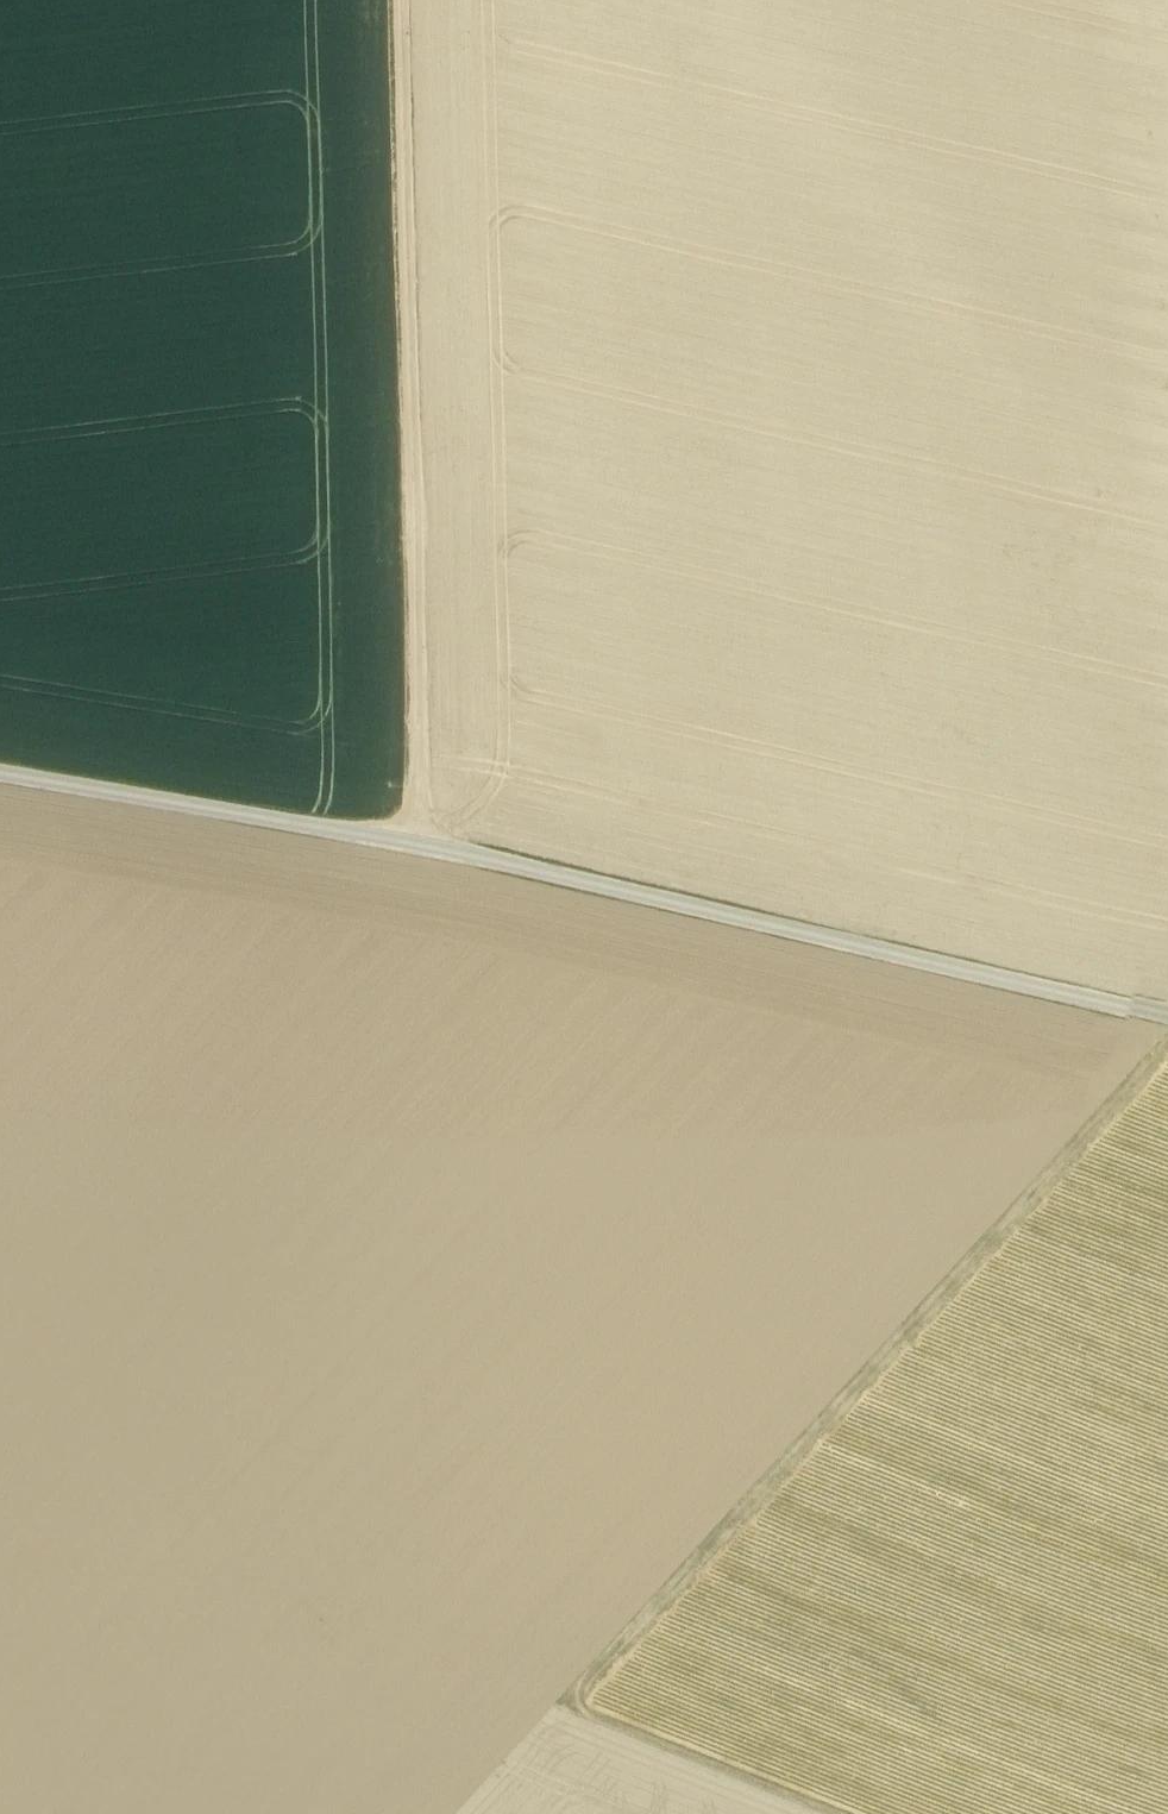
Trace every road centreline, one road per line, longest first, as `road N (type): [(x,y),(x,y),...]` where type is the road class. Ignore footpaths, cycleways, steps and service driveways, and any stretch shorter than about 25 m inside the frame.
road 1 (unclassified): [(0,766),(409,839),(1167,1014)]
road 2 (track): [(397,0),(409,839)]

